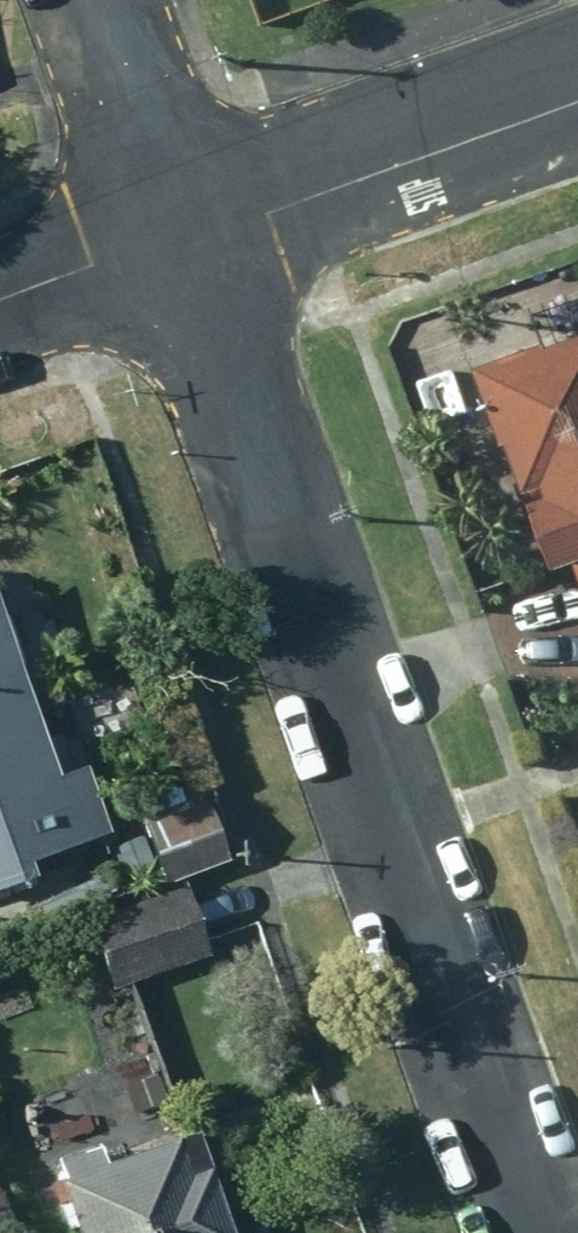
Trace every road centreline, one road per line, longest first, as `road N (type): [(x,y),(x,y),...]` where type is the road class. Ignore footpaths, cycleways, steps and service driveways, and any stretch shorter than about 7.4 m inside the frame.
road 1 (residential): [(183,238),(537,1232)]
road 2 (residential): [(577,93),(183,238)]
road 3 (residential): [(99,0),(183,238)]
road 4 (residential): [(183,238),(0,304)]

